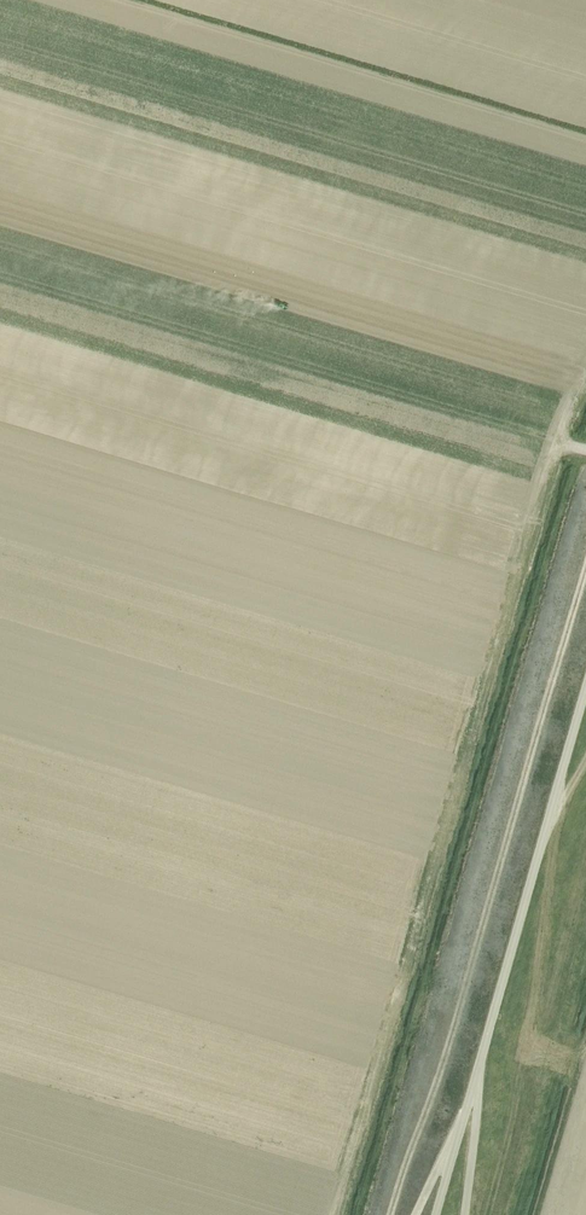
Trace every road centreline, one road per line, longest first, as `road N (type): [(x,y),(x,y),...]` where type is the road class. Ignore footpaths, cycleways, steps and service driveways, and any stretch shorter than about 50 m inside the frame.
road 1 (tertiary): [(436,1214),(585,687)]

